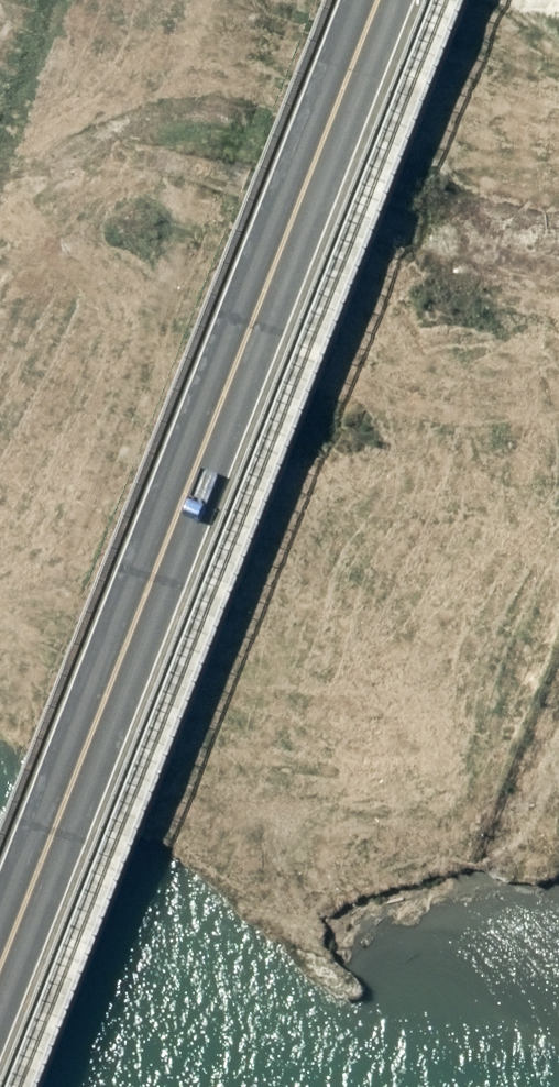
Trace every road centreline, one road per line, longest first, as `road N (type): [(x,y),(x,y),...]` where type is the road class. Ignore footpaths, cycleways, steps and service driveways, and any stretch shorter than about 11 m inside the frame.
road 1 (primary): [(376,0),(0,960)]
road 2 (track): [(558,227),(508,222),(252,120),(189,108),(139,117),(36,166),(0,171)]
road 3 (track): [(558,740),(480,938)]

